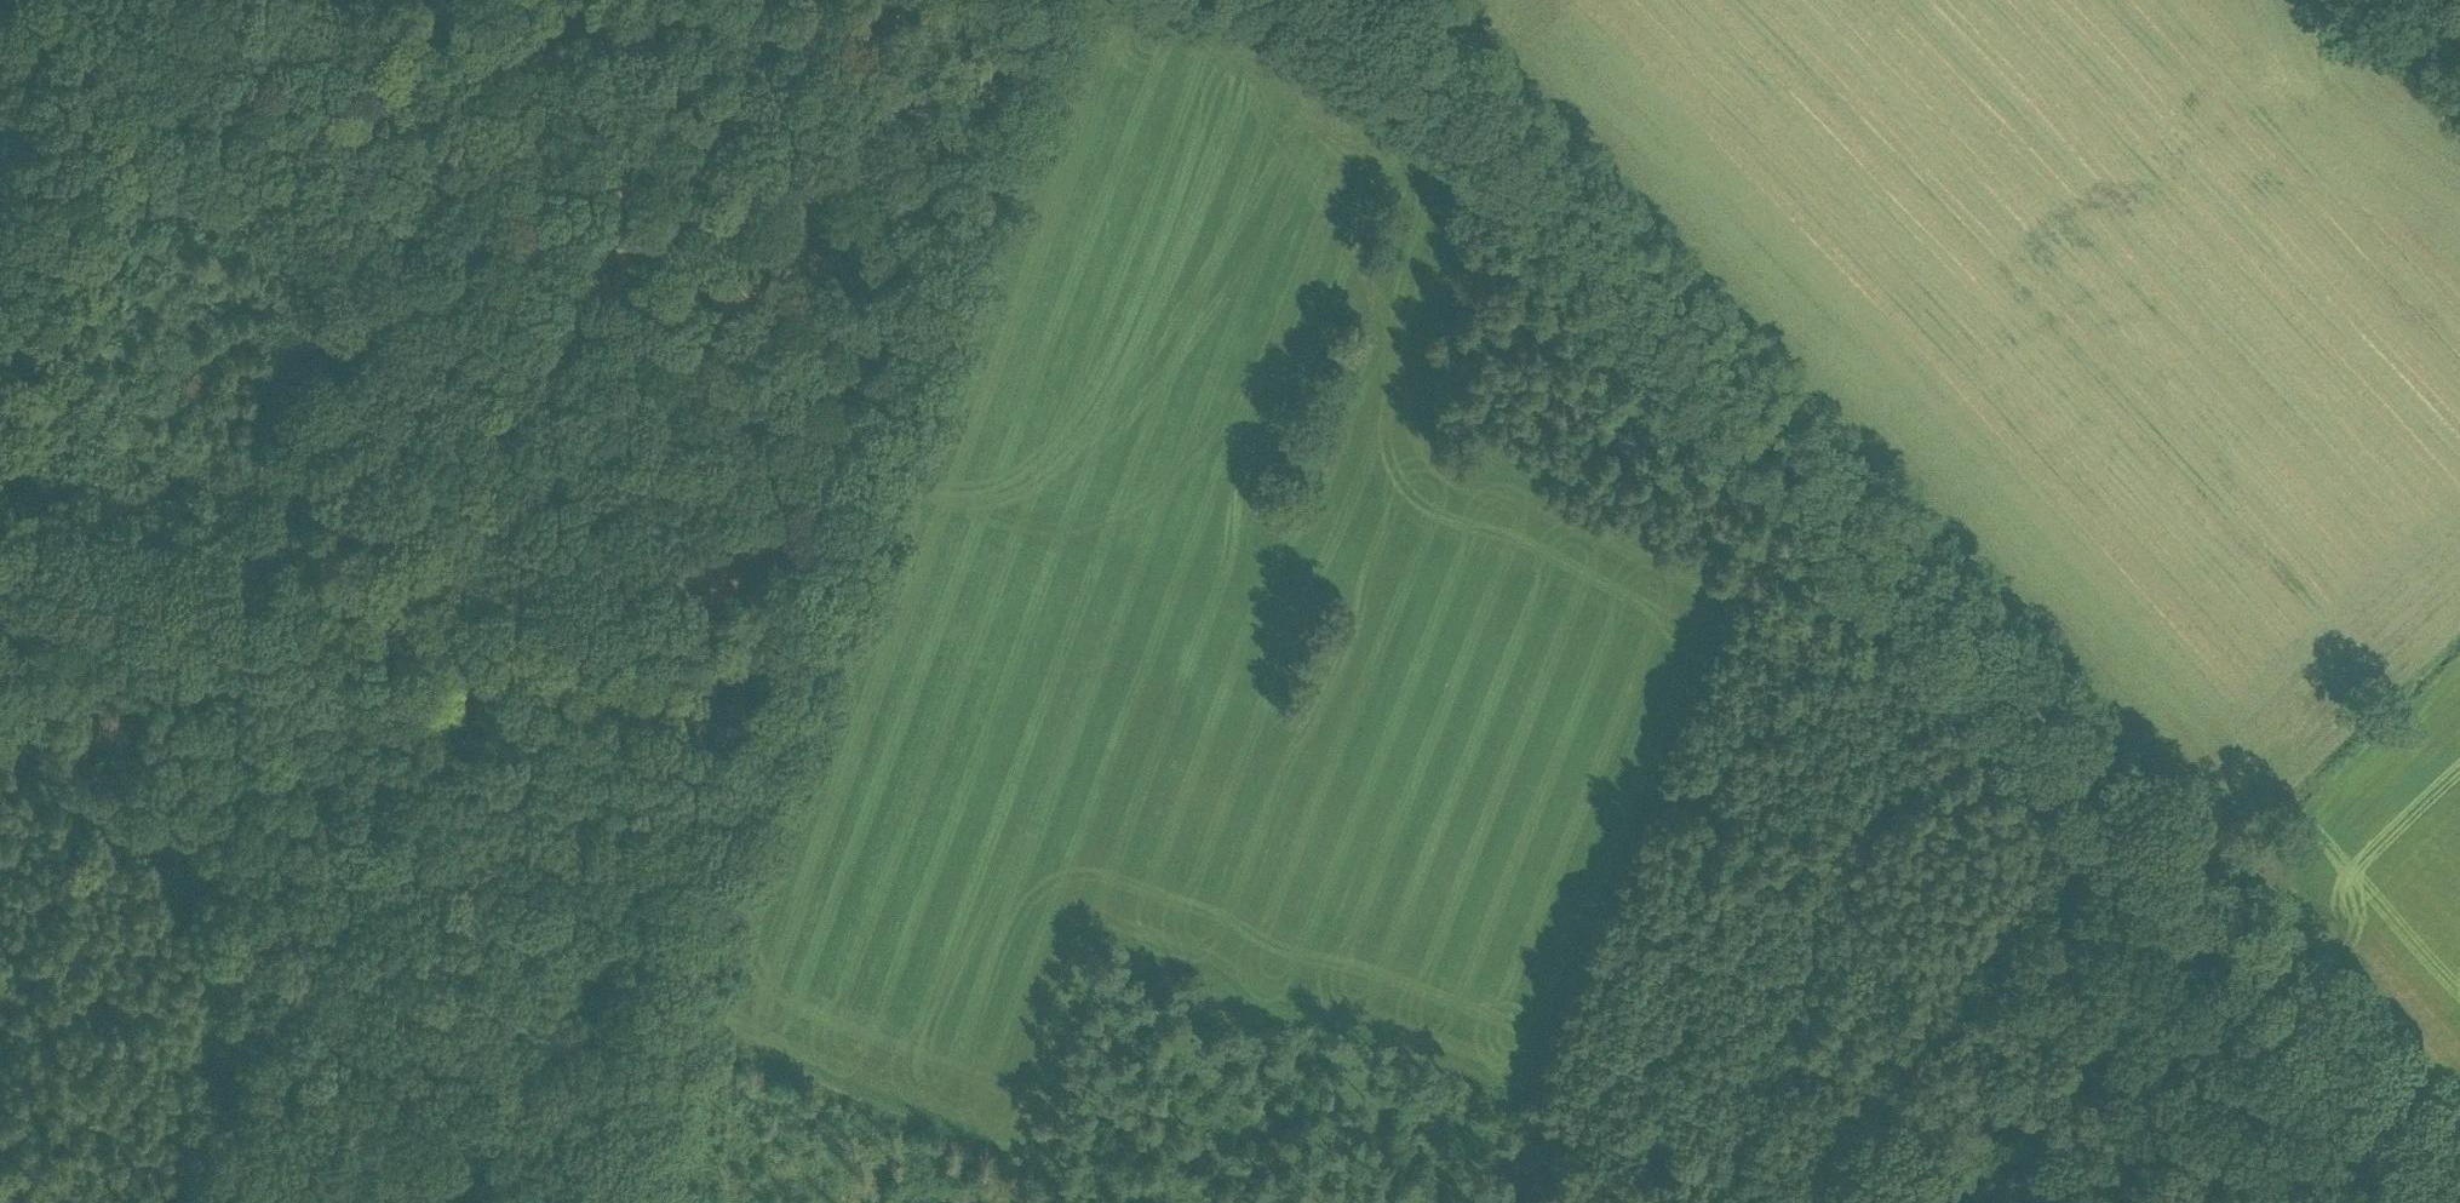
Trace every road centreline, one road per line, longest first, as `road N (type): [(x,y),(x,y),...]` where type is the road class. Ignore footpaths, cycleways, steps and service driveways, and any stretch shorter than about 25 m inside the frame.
road 1 (track): [(2459,1163),(1431,72)]
road 2 (track): [(1060,0),(759,769),(601,1202)]
road 3 (track): [(0,561),(759,769)]
road 4 (track): [(0,292),(102,0)]

